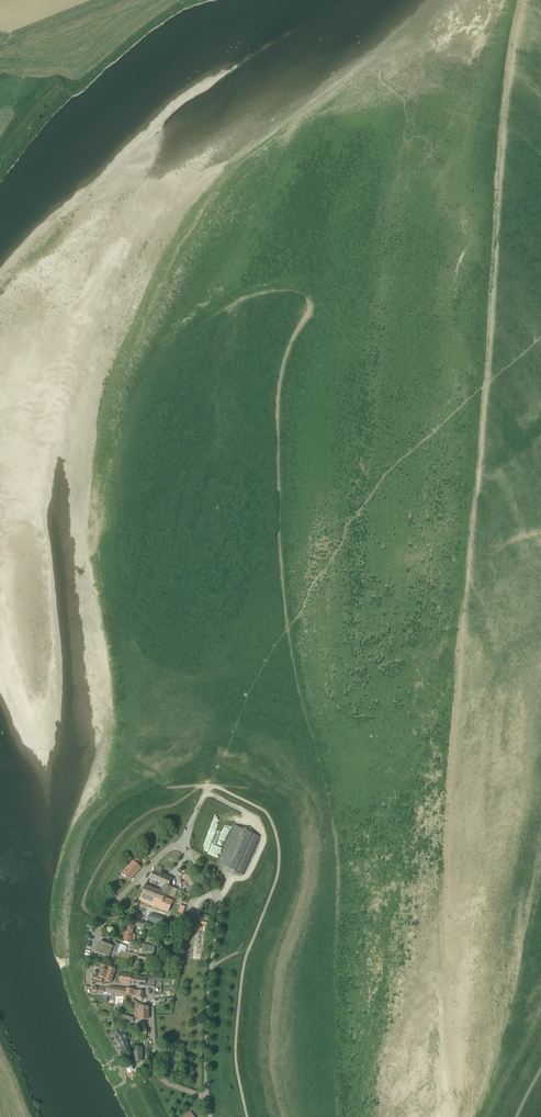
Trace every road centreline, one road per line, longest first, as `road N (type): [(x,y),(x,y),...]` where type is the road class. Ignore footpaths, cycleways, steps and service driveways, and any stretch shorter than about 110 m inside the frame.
road 1 (track): [(247,1116),(236,1065),(240,987),(279,866),(277,842),(263,810),(201,787)]
road 2 (residential): [(206,1098),(158,1074),(144,989),(88,980),(106,914),(151,864),(184,843)]
road 3 (unclassified): [(206,1098),(218,911),(184,843)]
road 4 (track): [(201,787),(137,819),(111,846),(82,904),(102,922)]
road 5 (track): [(205,792),(247,813),(264,837),(246,877),(229,877),(188,851)]
road 6 (track): [(0,44),(112,0)]

